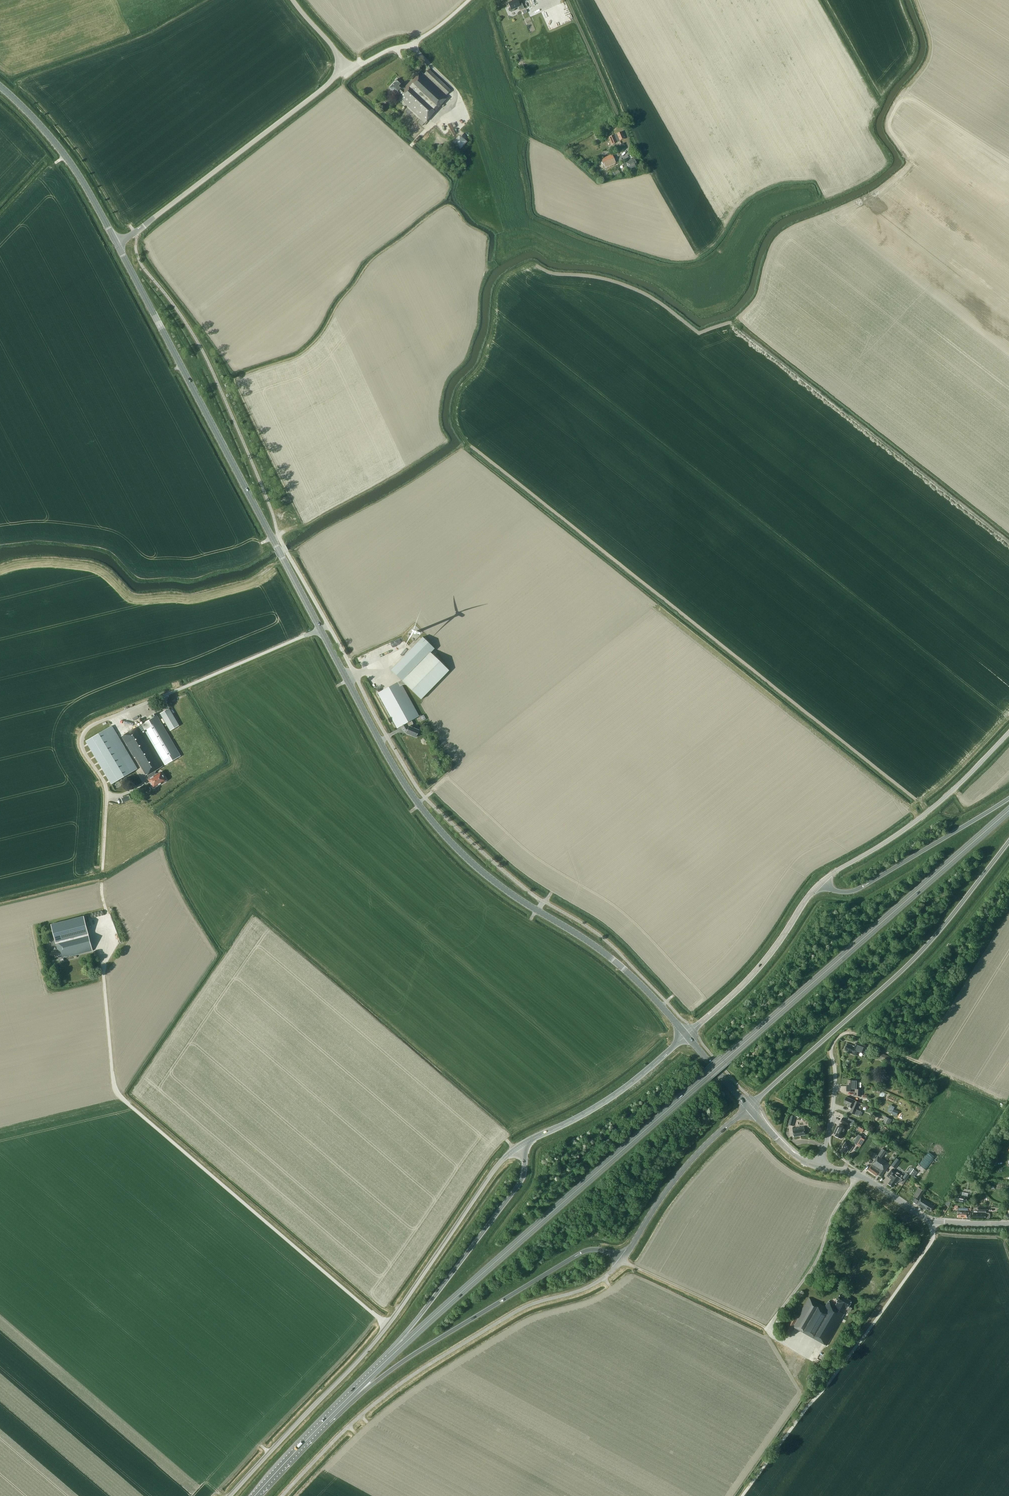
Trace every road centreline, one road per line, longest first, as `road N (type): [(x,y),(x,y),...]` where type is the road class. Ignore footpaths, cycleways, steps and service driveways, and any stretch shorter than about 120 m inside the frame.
road 1 (secondary): [(686,1035),(613,959),(478,867),(413,796),(118,247)]
road 2 (trunk): [(391,1356),(1008,811)]
road 3 (unclassified): [(229,1495),(369,1348),(519,1147)]
road 4 (unclassified): [(282,1495),(350,1425),(415,1374),(529,1306),(586,1288),(621,1260)]
road 5 (trunk): [(748,1107),(933,939),(1008,841)]
road 6 (unclassified): [(118,247),(338,72),(337,51),(293,0)]
road 7 (trunk): [(327,1418),(416,1352),(578,1254),(598,1249),(621,1260)]
road 8 (track): [(0,566),(37,558),(87,562),(137,595),(194,595),(282,558)]
road 9 (trunk): [(519,1147),(525,1162),(518,1185),(391,1356)]
road 10 (unclassified): [(821,881),(921,819),(1008,735)]
road 11 (trunk): [(1008,798),(862,887),(844,892),(821,881)]
road 12 (secondary): [(686,1035),(751,976),(821,881)]
road 13 (tertiary): [(1008,1223),(934,1221),(864,1178),(818,1165)]
road 14 (secondary): [(519,1147),(630,1084),(686,1035)]
road 15 (secondary): [(118,247),(72,165),(0,87)]
road 16 (secondary): [(621,1260),(675,1178),(748,1107)]
road 17 (track): [(770,1331),(621,1260)]
road 18 (residential): [(818,1165),(833,1108),(831,1047),(852,1035)]

